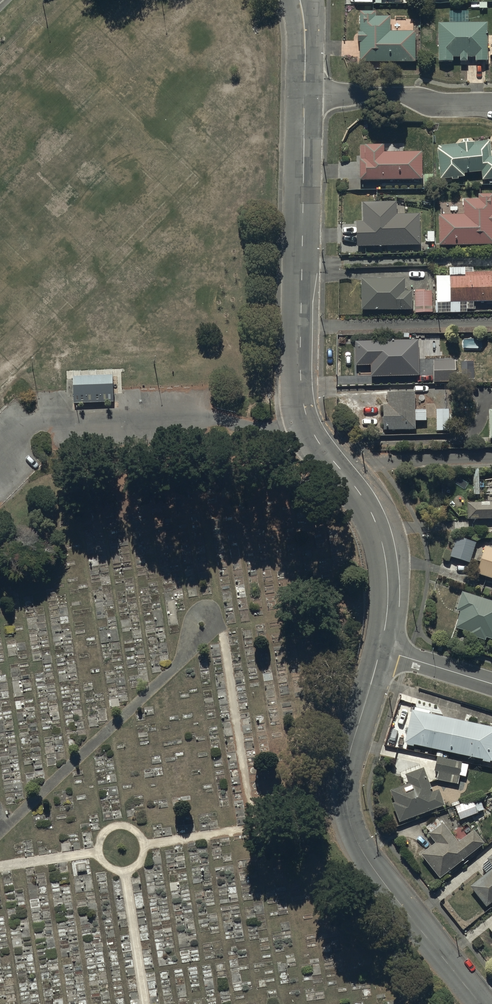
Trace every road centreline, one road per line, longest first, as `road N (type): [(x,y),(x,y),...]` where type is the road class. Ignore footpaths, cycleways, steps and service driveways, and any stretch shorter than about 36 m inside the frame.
road 1 (tertiary): [(304,95),(301,391),(318,442),(367,504),(381,540),(388,582),(380,649)]
road 2 (tertiary): [(380,649),(348,762),(349,820),(379,877),(481,1003)]
road 3 (residential): [(304,95),(397,94),(432,105),(491,105)]

